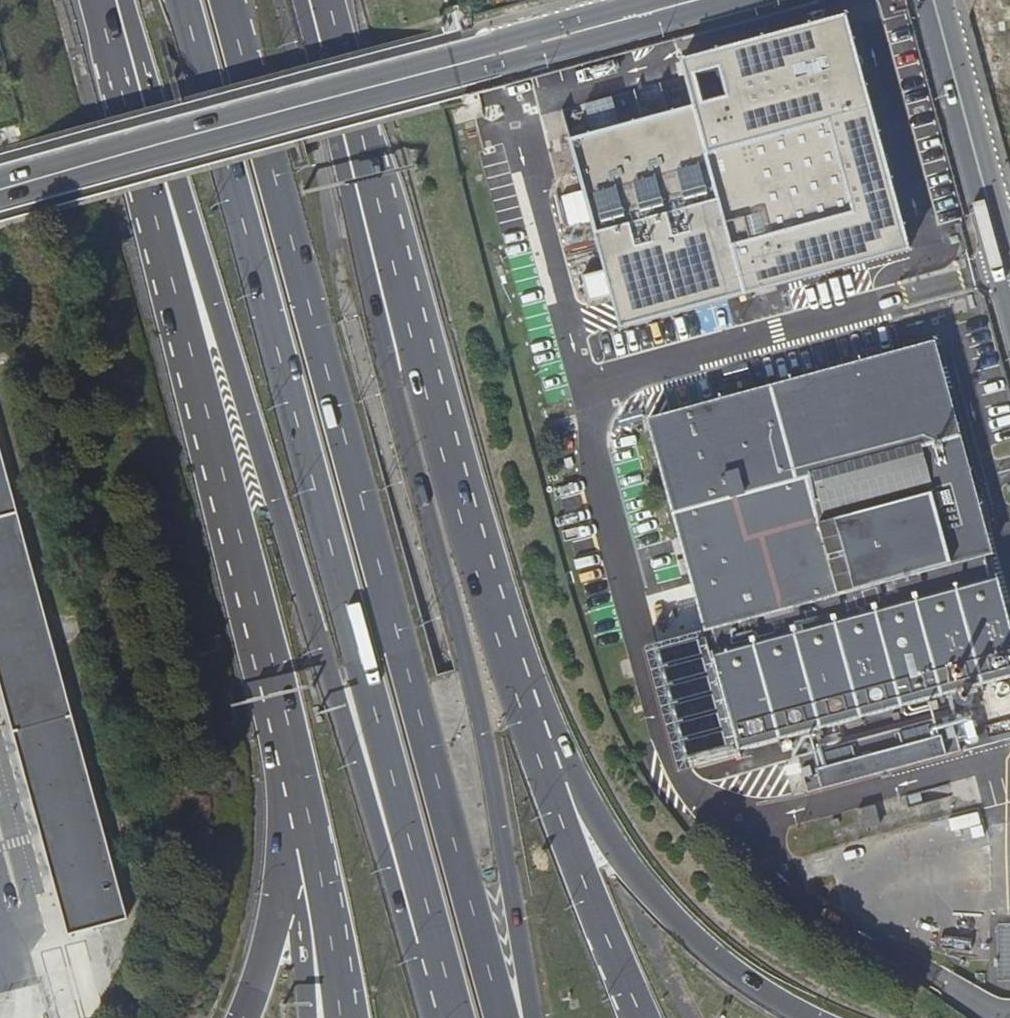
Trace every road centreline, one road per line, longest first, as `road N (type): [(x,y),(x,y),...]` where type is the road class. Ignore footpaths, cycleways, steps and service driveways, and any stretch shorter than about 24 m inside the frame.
road 1 (trunk): [(126,0),(435,1017)]
road 2 (trunk): [(181,0),(457,1017)]
road 3 (trunk): [(500,1017),(227,0)]
road 4 (trunk): [(527,1017),(480,720),(300,0)]
road 5 (trunk): [(98,0),(290,731)]
road 6 (tertiary): [(0,190),(696,0)]
road 7 (trunk): [(516,690),(452,487),(328,0)]
road 8 (residential): [(806,1017),(754,990),(644,888),(554,732),(516,690)]
road 9 (trunk): [(642,1017),(516,690)]
road 10 (residential): [(929,0),(1009,293)]
road 11 (trunk): [(290,731),(279,894),(242,1017)]
road 12 (trunk): [(290,731),(340,1017)]

